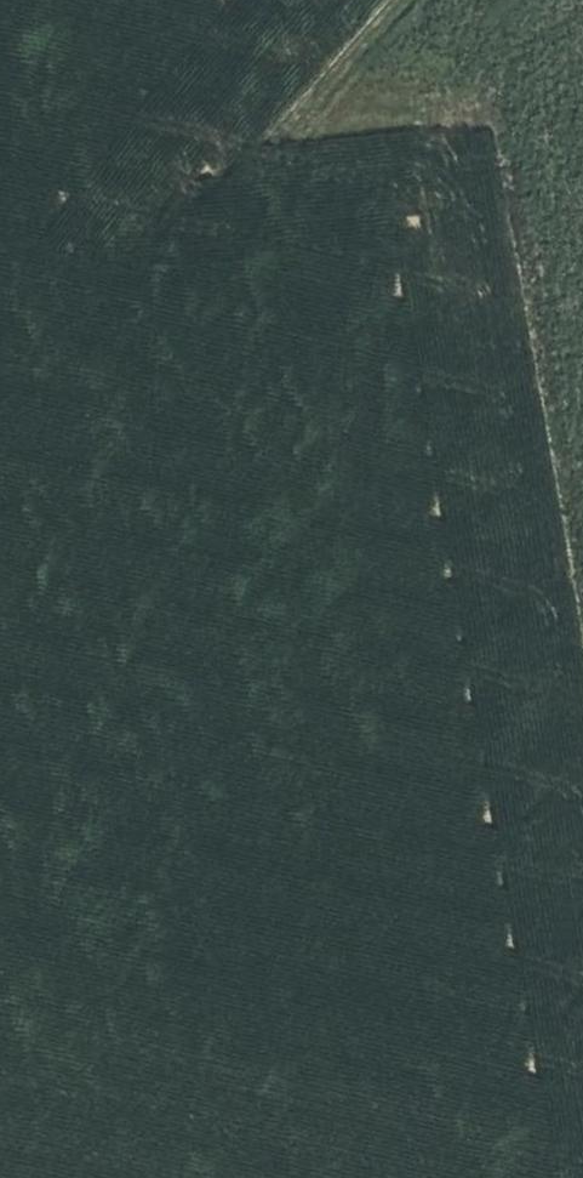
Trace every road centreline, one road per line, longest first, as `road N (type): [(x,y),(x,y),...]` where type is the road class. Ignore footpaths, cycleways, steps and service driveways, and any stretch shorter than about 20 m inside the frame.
road 1 (track): [(310,118),(404,0)]

